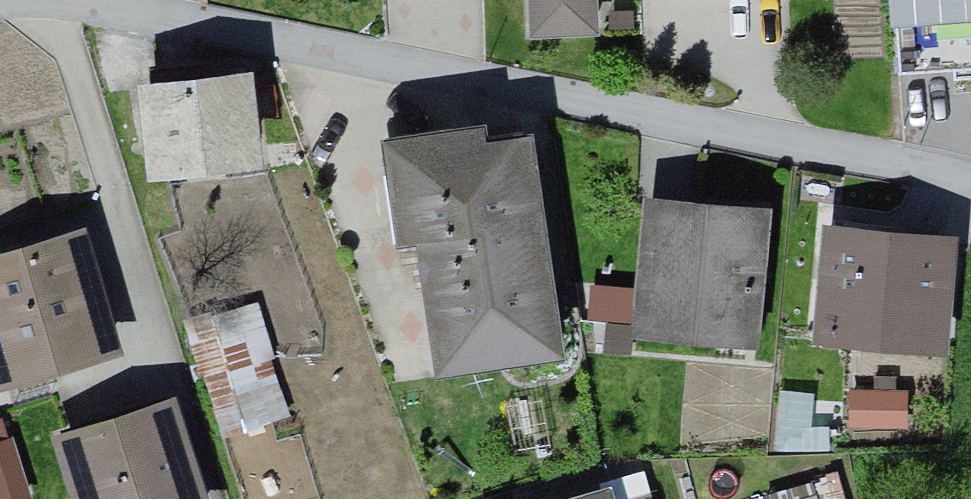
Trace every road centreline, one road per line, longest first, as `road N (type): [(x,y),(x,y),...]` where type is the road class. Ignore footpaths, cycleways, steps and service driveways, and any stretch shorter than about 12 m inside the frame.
road 1 (residential): [(0,9),(71,9),(970,185)]

